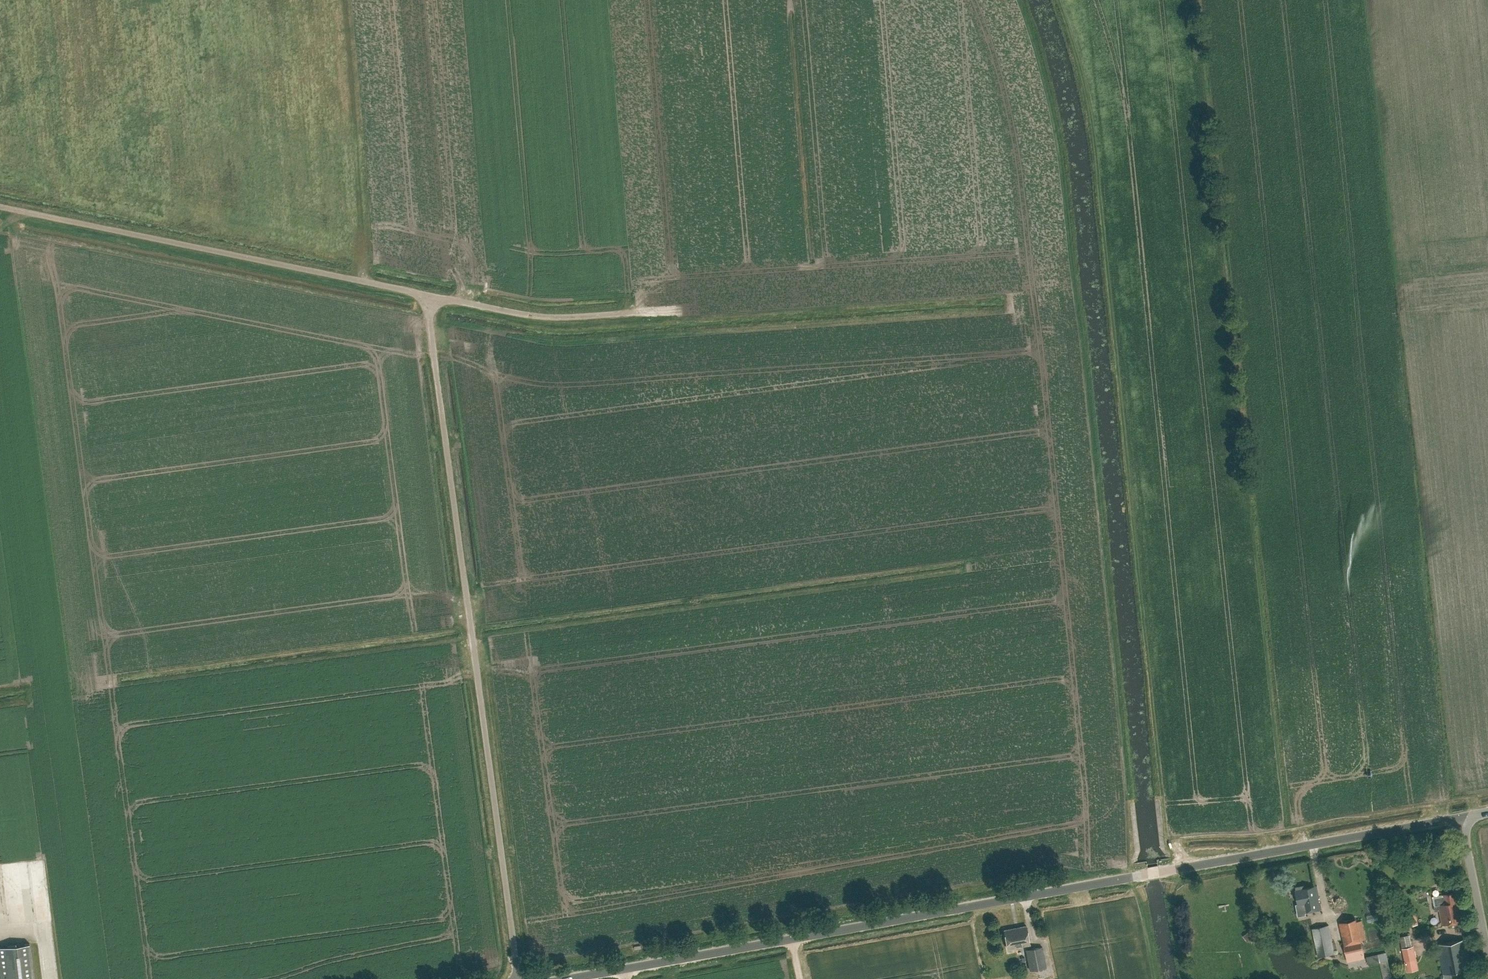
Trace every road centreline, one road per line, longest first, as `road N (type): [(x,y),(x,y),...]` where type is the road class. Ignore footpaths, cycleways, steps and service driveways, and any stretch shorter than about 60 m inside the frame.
road 1 (unclassified): [(564,978),(1460,818)]
road 2 (track): [(426,295),(559,317),(630,310)]
road 3 (unclassified): [(1487,955),(1460,818)]

